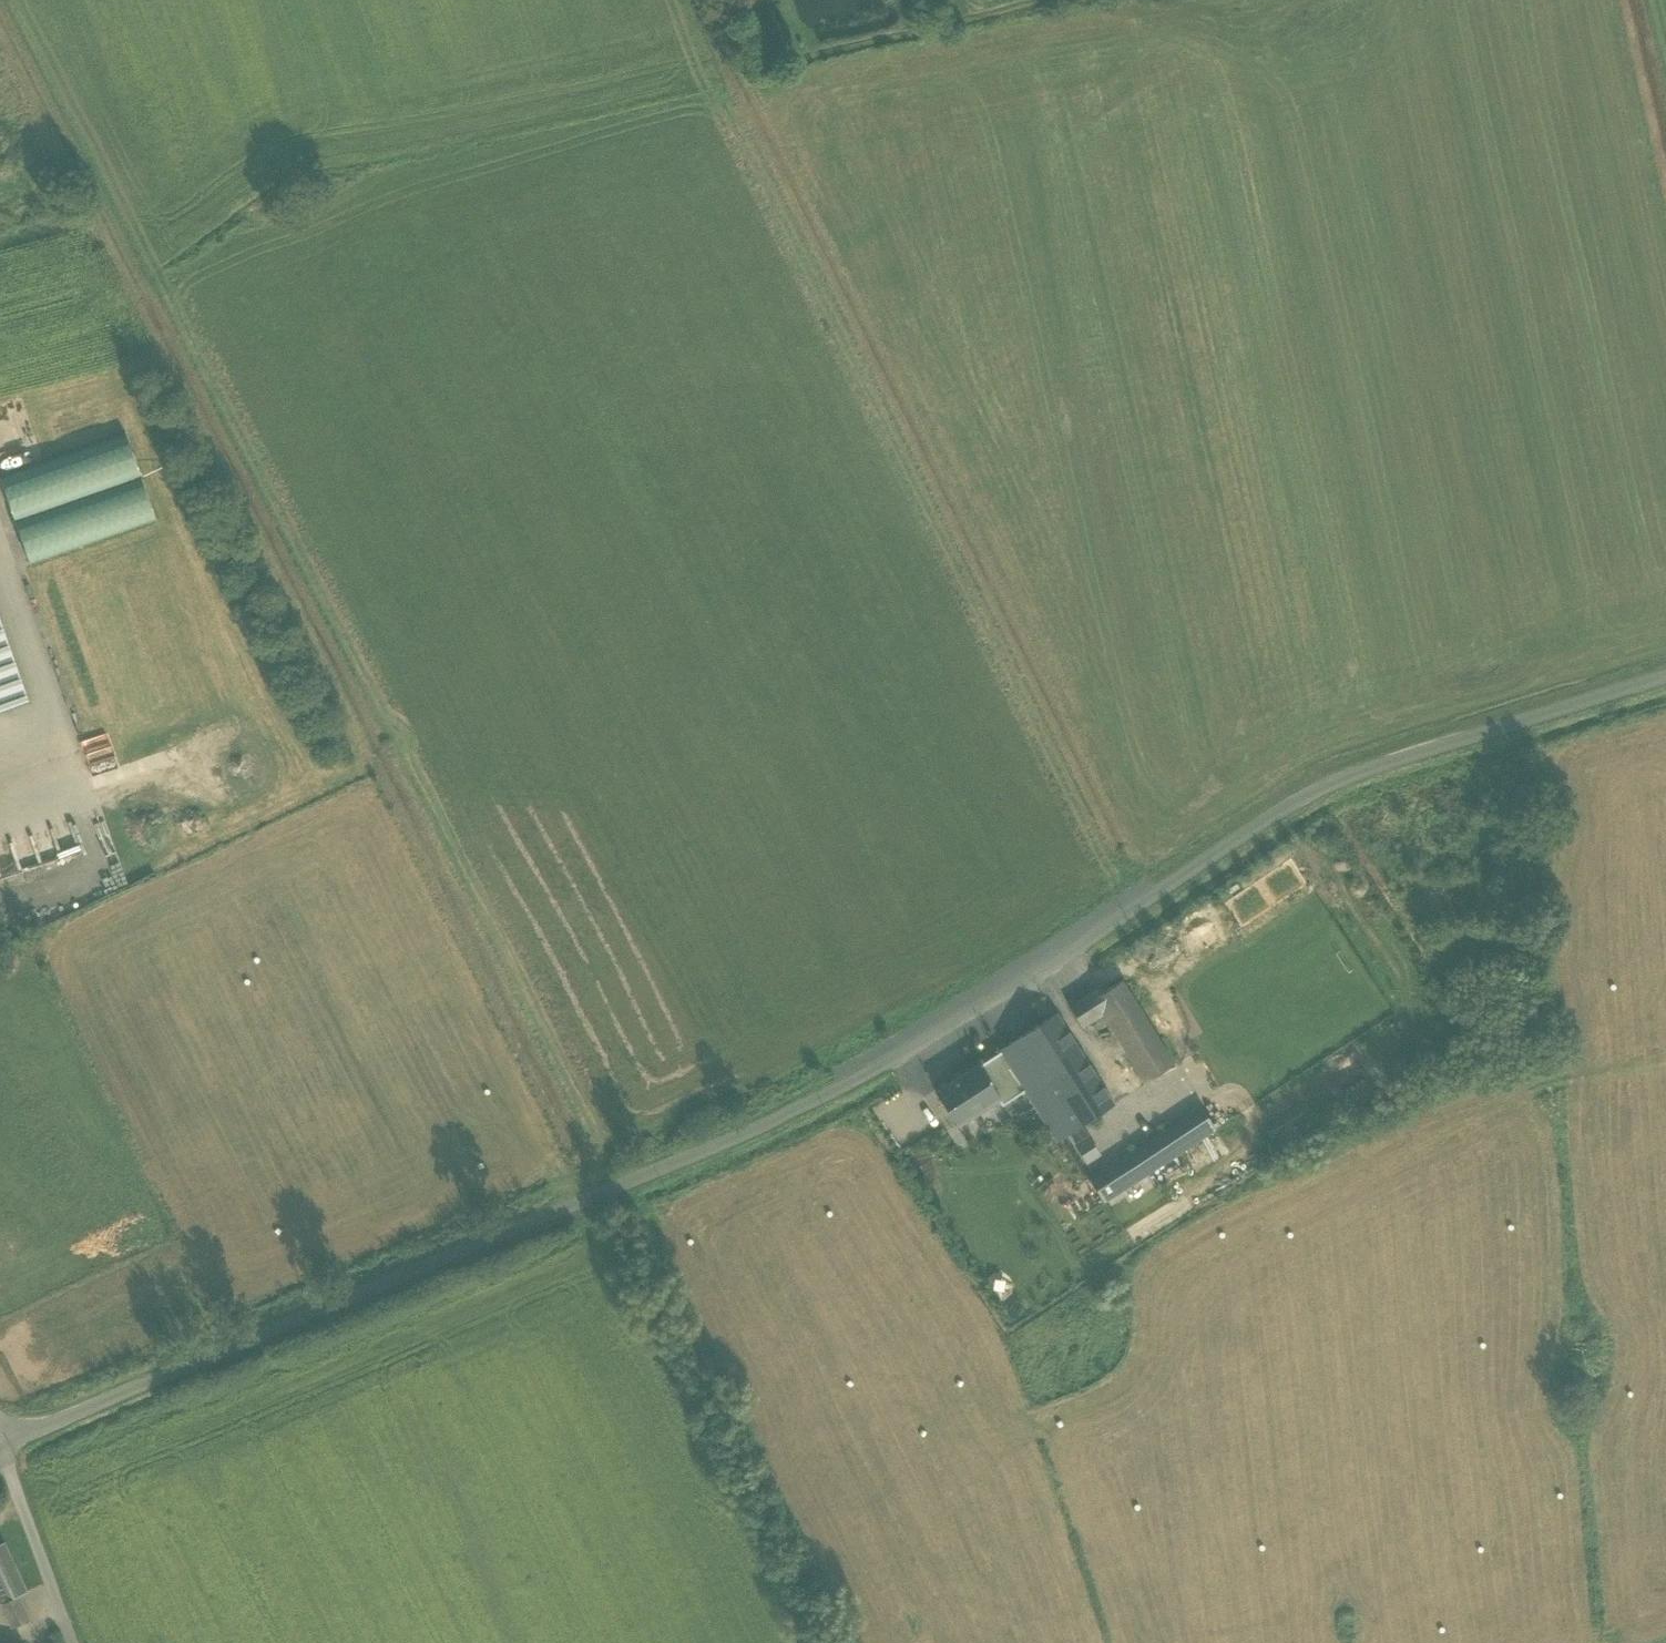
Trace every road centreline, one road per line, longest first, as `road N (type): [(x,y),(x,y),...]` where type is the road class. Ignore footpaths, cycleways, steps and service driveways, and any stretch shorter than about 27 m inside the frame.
road 1 (unclassified): [(1665,676),(1363,769),(1285,808),(901,1057),(790,1114),(1,1446)]
road 2 (track): [(1055,0),(797,59)]
road 3 (track): [(73,1642),(1,1446)]

